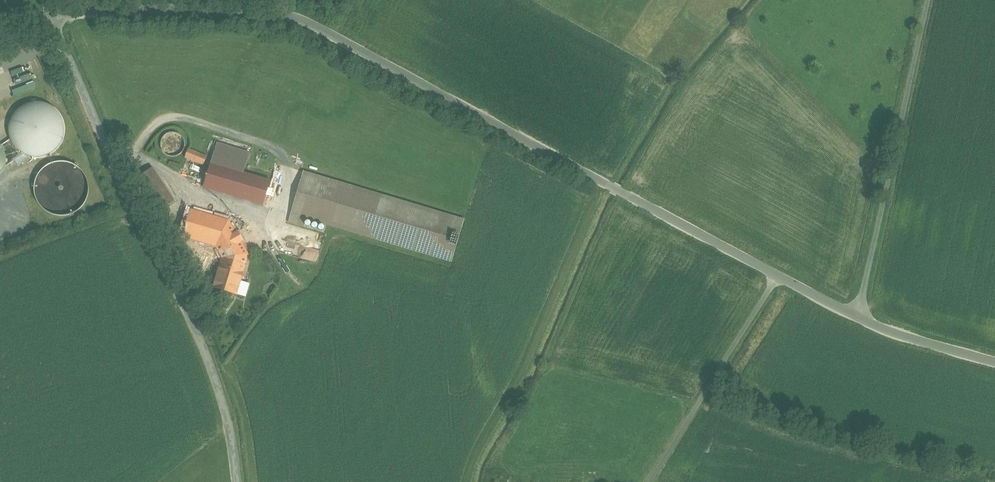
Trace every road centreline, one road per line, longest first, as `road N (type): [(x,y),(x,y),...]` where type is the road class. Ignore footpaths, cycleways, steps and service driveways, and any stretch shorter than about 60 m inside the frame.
road 1 (unclassified): [(857,318),(296,18),(51,17)]
road 2 (unclassified): [(238,481),(229,422),(199,335),(51,17)]
road 3 (residential): [(936,0),(857,318)]
road 4 (unclassified): [(994,362),(857,318)]

